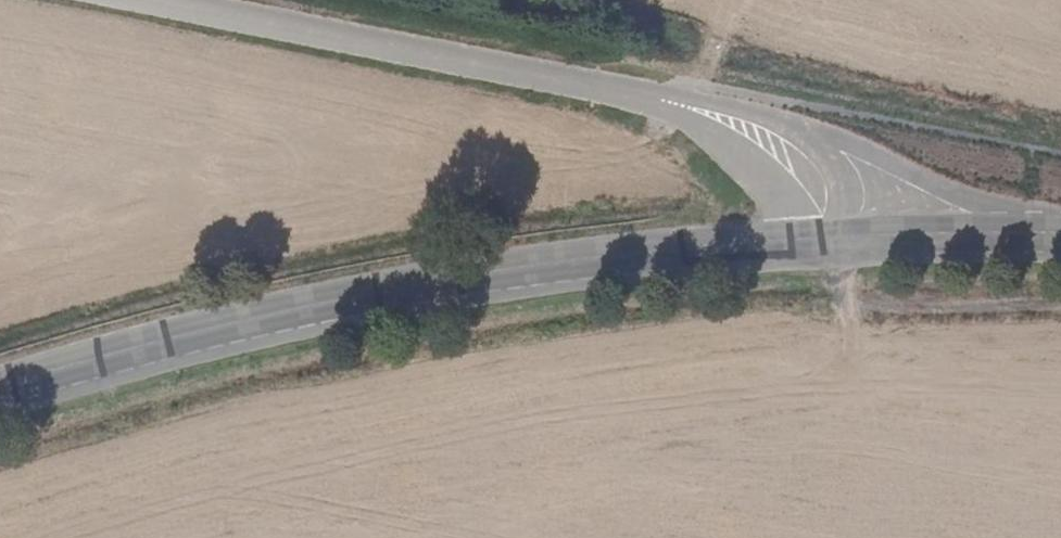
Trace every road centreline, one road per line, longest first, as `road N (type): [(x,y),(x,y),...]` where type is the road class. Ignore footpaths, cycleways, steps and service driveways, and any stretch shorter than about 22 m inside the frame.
road 1 (tertiary): [(794,239),(395,288),(0,387)]
road 2 (residential): [(145,0),(640,97)]
road 3 (residential): [(1060,224),(989,209),(866,149),(784,120)]
road 4 (tertiary): [(1060,233),(830,236)]
road 5 (residential): [(640,97),(745,161),(780,198),(794,239)]
road 6 (residential): [(784,120),(640,97)]
road 7 (residential): [(830,236),(843,210),(839,173),(784,120)]

